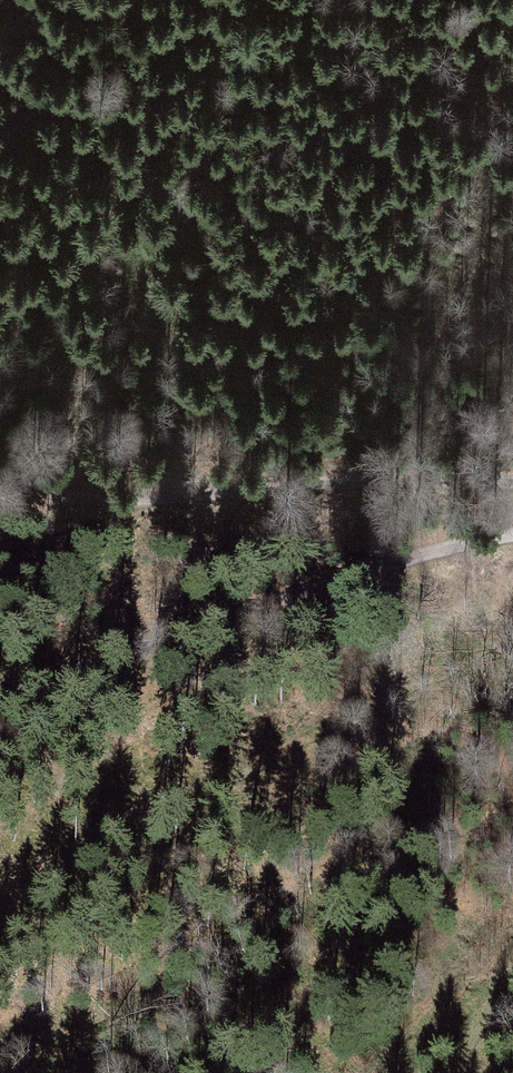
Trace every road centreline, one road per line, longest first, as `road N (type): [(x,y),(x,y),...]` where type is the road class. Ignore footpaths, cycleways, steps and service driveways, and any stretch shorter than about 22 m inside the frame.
road 1 (track): [(512,541),(328,585),(0,692)]
road 2 (track): [(0,486),(125,505),(512,471)]

